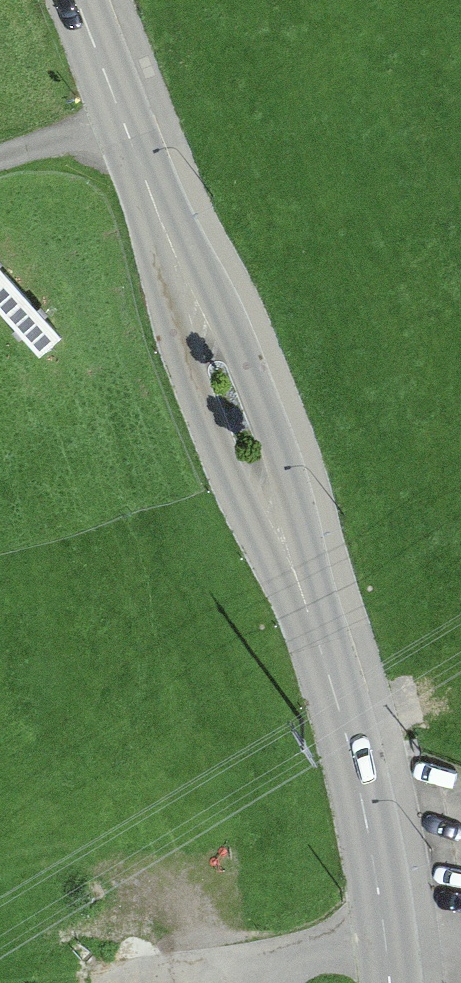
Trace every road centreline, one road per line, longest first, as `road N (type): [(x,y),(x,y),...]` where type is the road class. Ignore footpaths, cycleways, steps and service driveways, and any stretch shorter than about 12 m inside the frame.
road 1 (tertiary): [(122,123),(327,657)]
road 2 (tertiary): [(391,982),(363,802),(327,657)]
road 3 (tertiary): [(76,0),(122,123)]
road 4 (residential): [(0,161),(122,123)]

